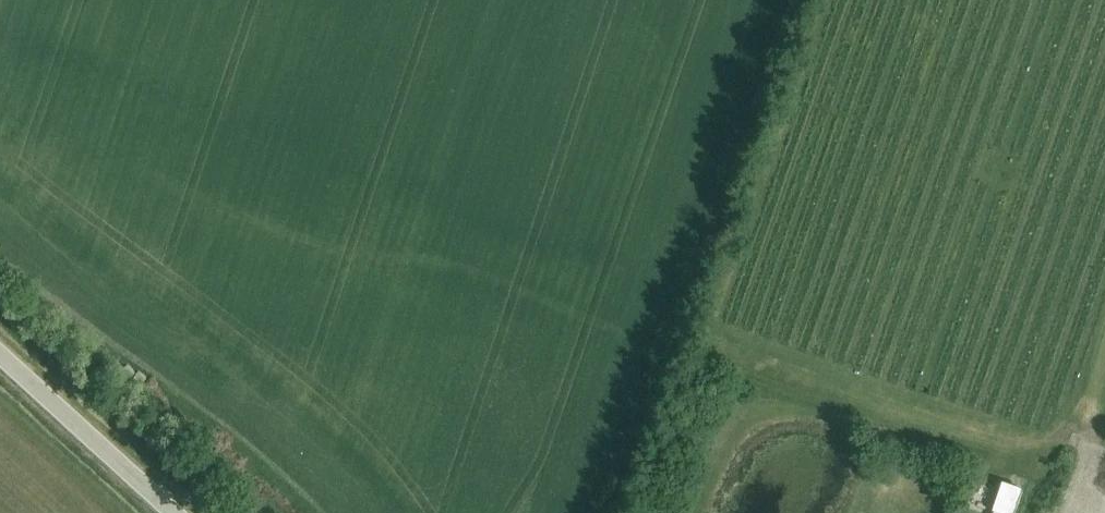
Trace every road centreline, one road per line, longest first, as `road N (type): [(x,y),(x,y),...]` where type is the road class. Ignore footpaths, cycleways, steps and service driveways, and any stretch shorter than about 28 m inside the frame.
road 1 (unclassified): [(178,512),(0,351)]

